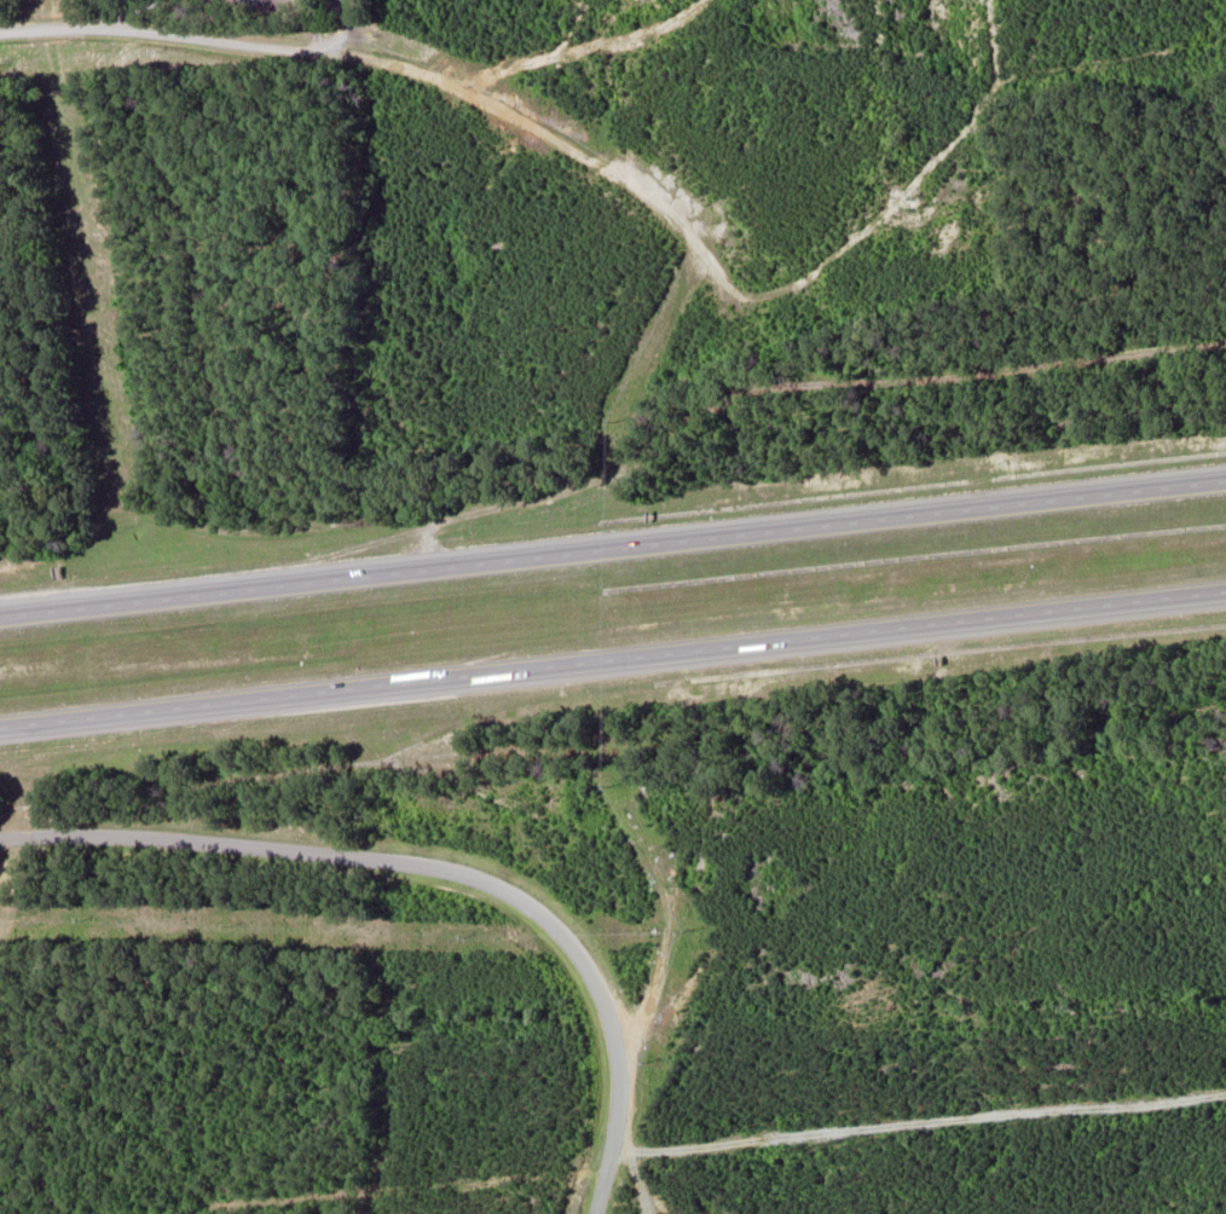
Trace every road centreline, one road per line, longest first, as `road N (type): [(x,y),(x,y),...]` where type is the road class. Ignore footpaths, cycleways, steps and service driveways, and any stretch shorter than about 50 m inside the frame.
road 1 (motorway): [(0,727),(1225,588)]
road 2 (motorway): [(1225,480),(0,615)]
road 3 (residential): [(0,836),(330,846),(509,897),(568,946),(612,1034),(609,1132),(578,1213)]
road 4 (residential): [(579,1210),(1225,1140)]
road 5 (residential): [(0,34),(79,27),(432,86),(524,140),(596,140)]
road 6 (residential): [(596,140),(632,48),(709,0)]

